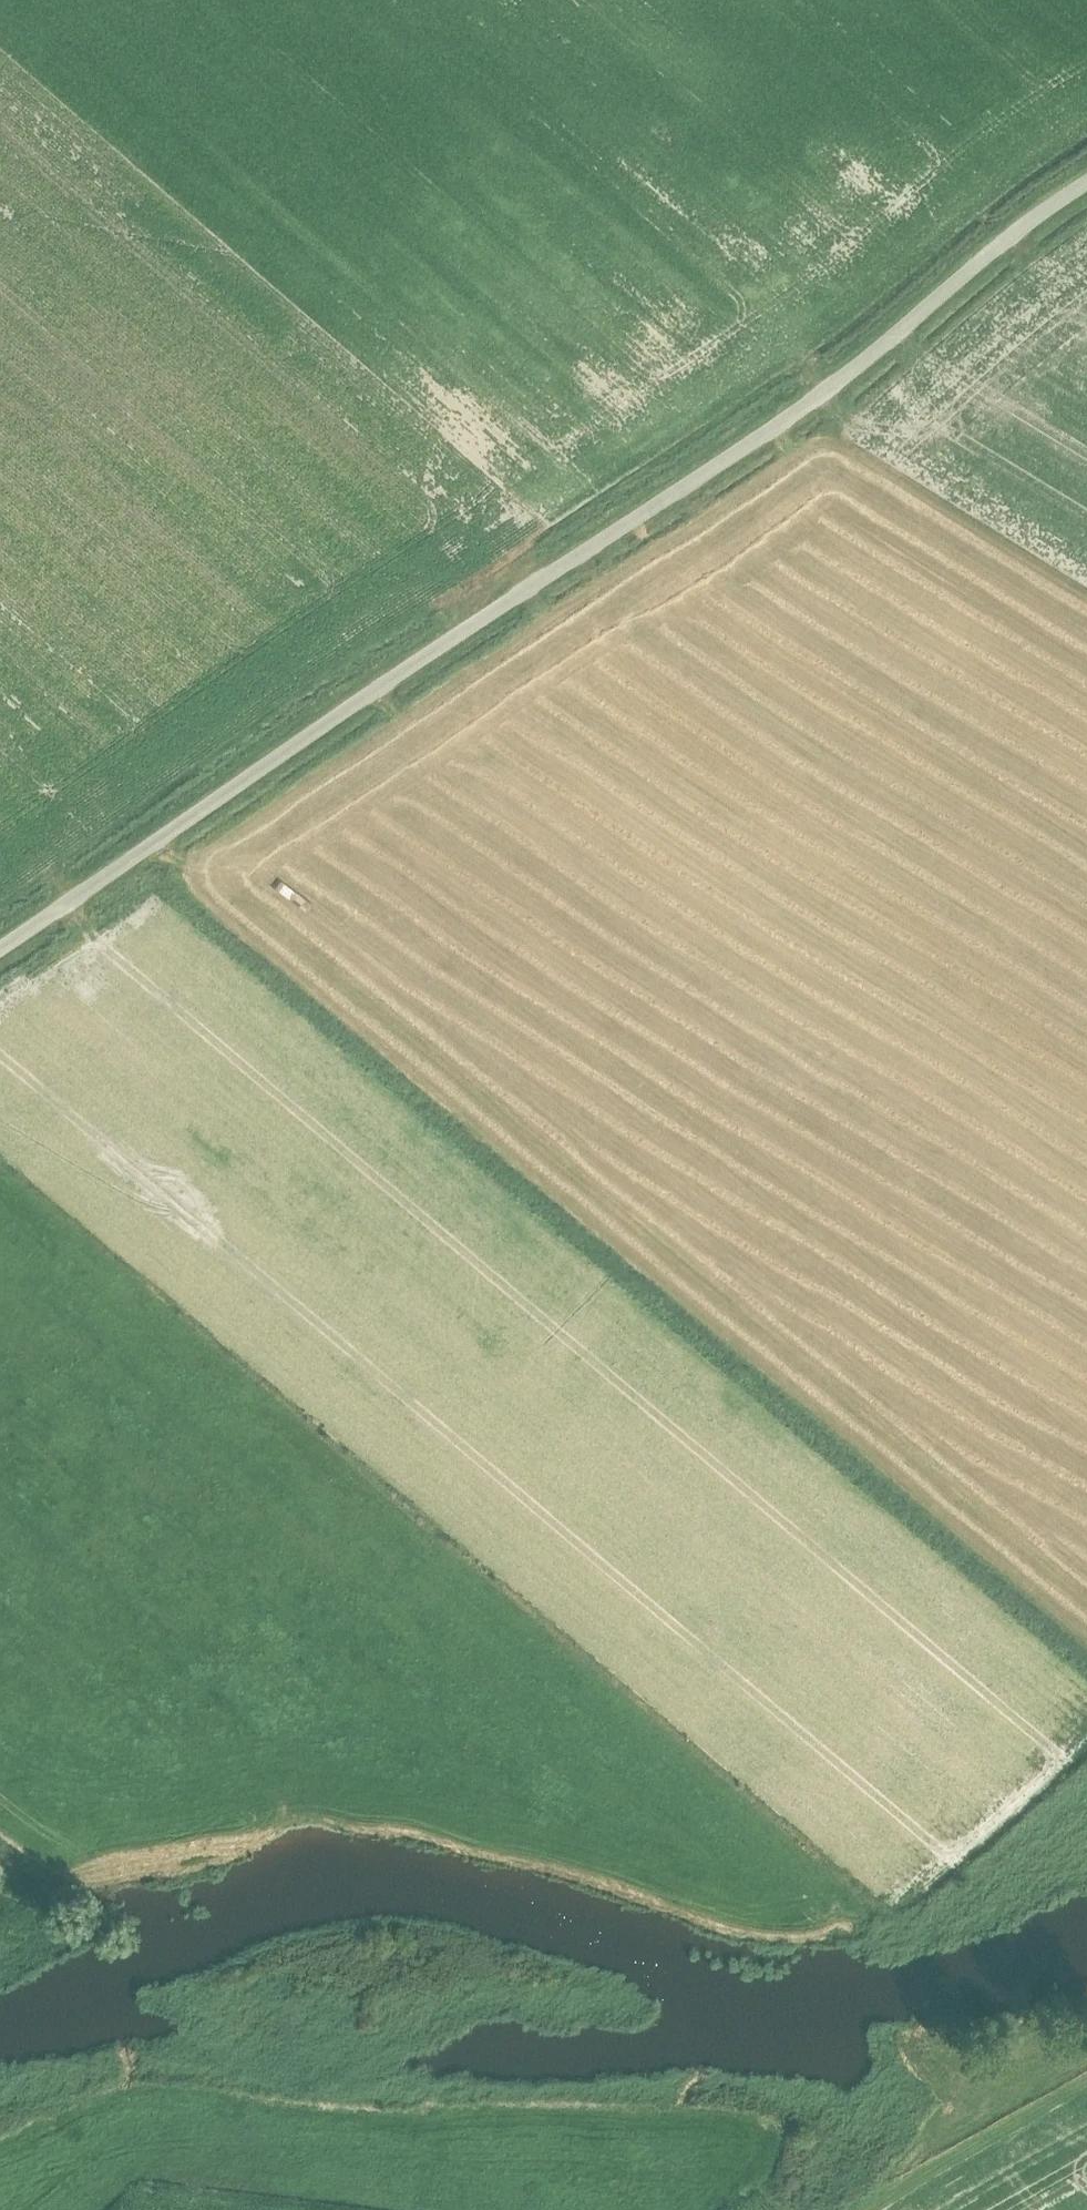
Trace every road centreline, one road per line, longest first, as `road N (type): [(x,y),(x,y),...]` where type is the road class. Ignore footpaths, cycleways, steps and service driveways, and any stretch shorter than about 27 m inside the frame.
road 1 (unclassified): [(0,948),(816,397),(1086,182)]

